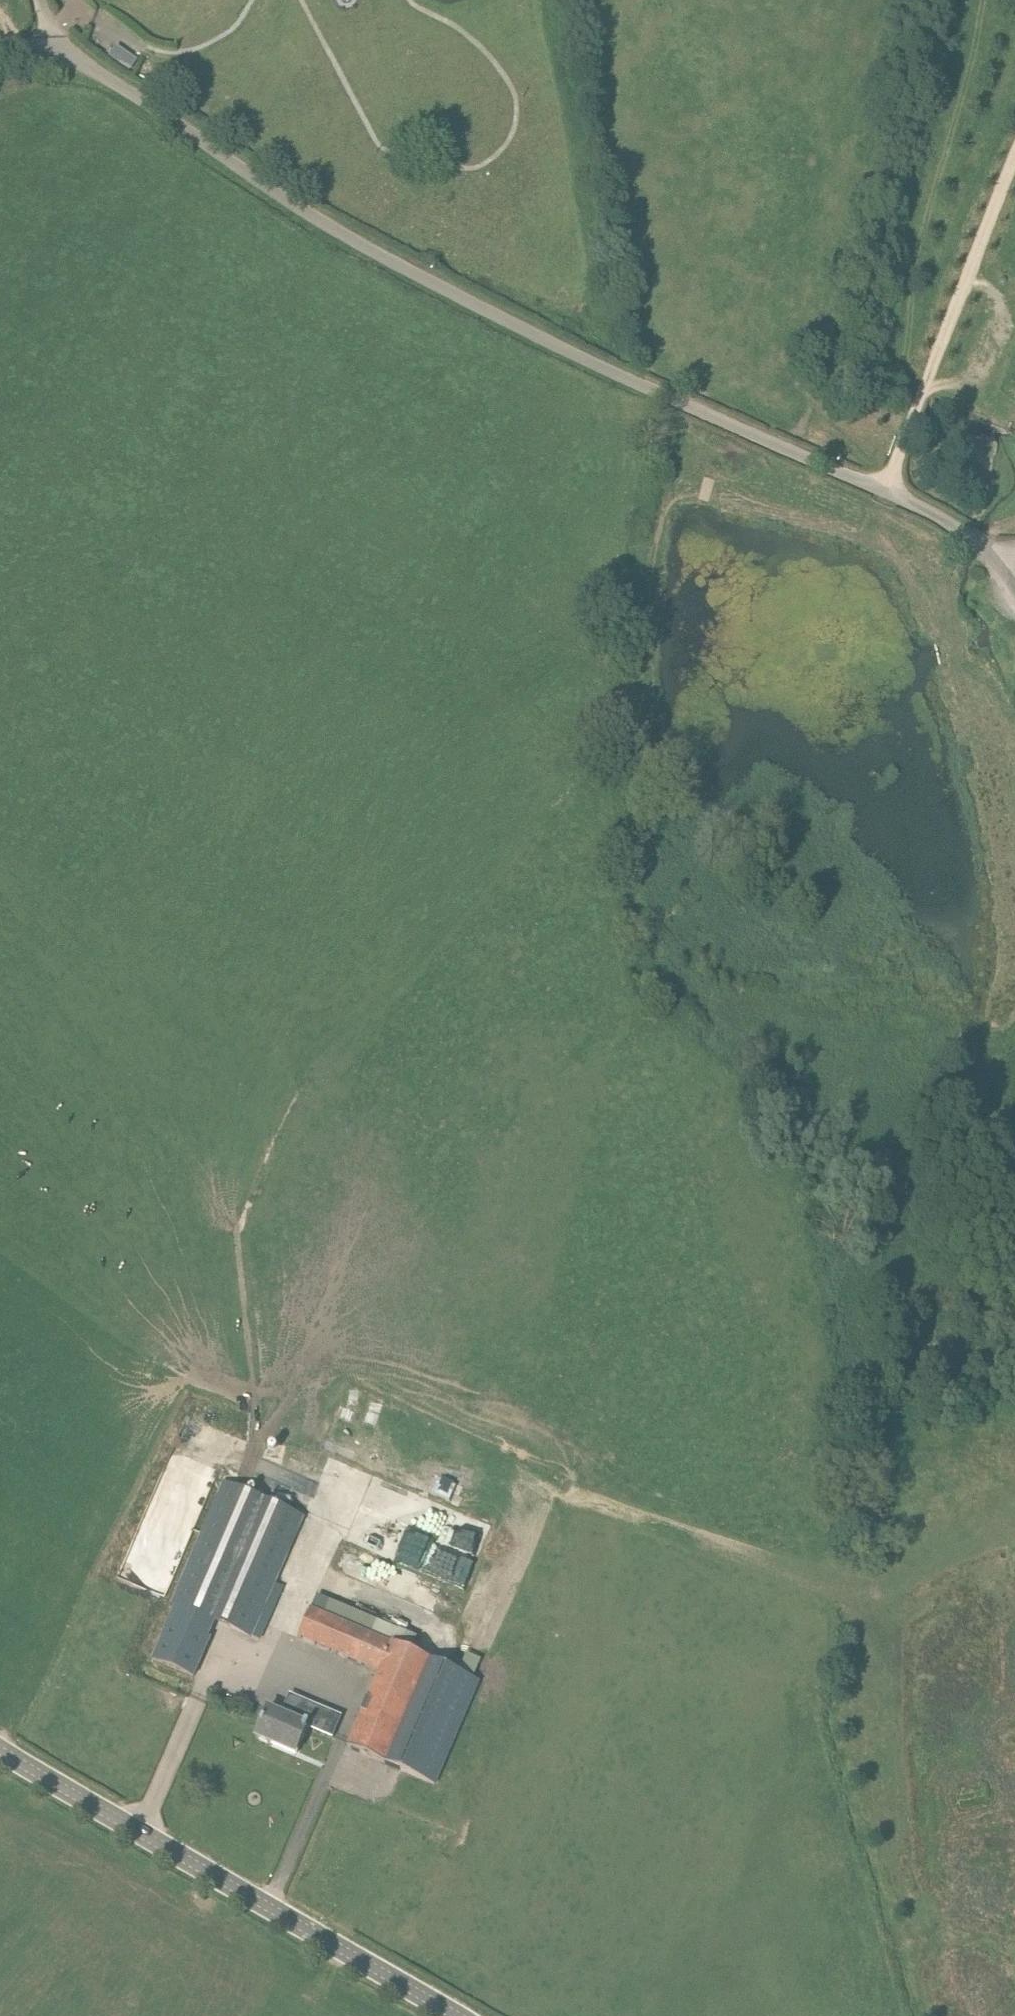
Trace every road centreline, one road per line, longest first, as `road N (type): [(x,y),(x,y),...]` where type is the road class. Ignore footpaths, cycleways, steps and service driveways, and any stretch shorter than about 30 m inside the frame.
road 1 (unclassified): [(1014,588),(984,548),(933,511),(471,301),(334,228),(76,58),(53,48),(0,44)]
road 2 (tertiary): [(458,2015),(0,1749)]

